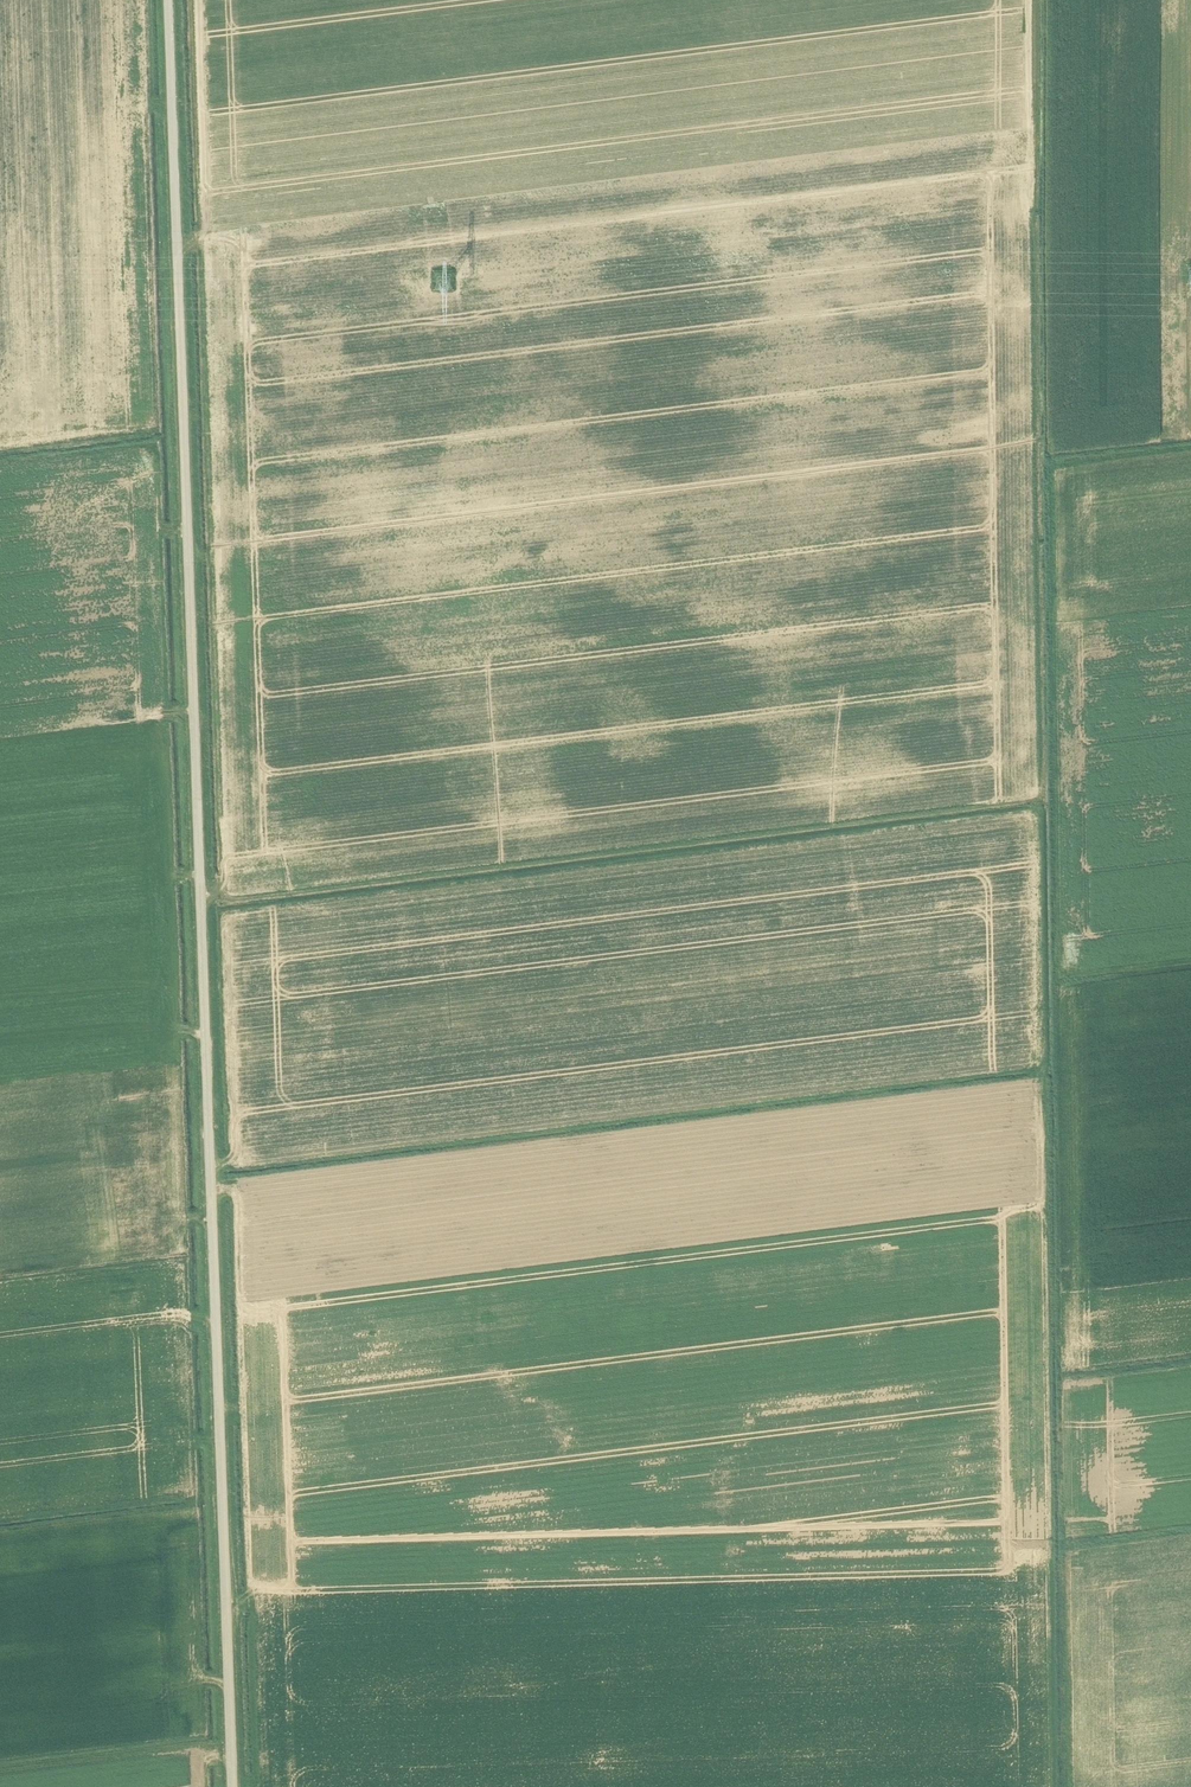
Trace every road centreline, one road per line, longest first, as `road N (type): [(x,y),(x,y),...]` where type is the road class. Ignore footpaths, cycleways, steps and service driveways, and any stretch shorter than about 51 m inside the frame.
road 1 (unclassified): [(233,1786),(168,0)]

